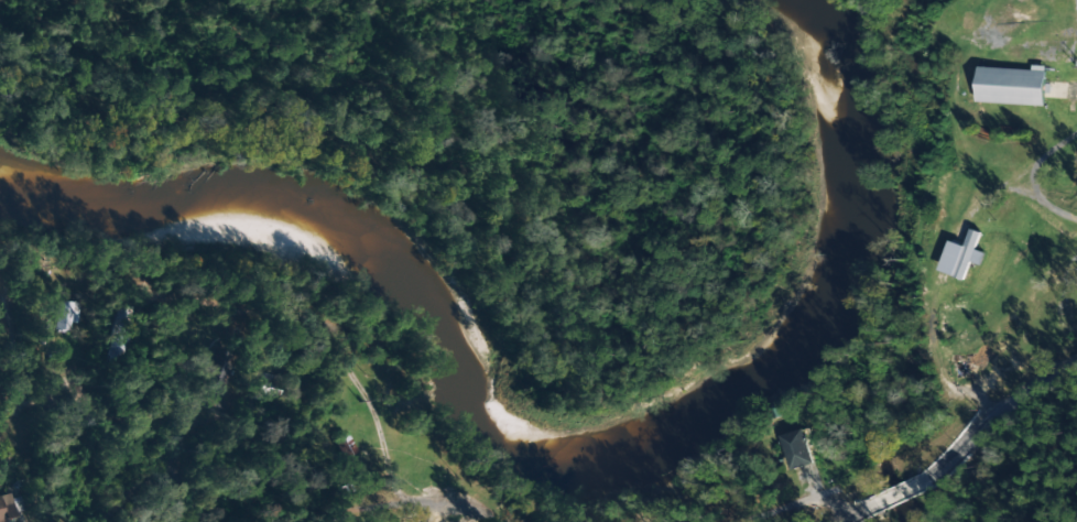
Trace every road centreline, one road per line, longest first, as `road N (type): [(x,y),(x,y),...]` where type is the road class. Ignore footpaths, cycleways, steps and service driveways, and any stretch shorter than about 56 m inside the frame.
road 1 (residential): [(189,412),(334,472),(389,478),(531,521)]
road 2 (residential): [(837,521),(860,475),(880,458),(984,415),(1076,360)]
road 3 (residential): [(64,521),(134,469),(185,483)]
road 4 (residential): [(724,521),(802,497),(848,493)]

